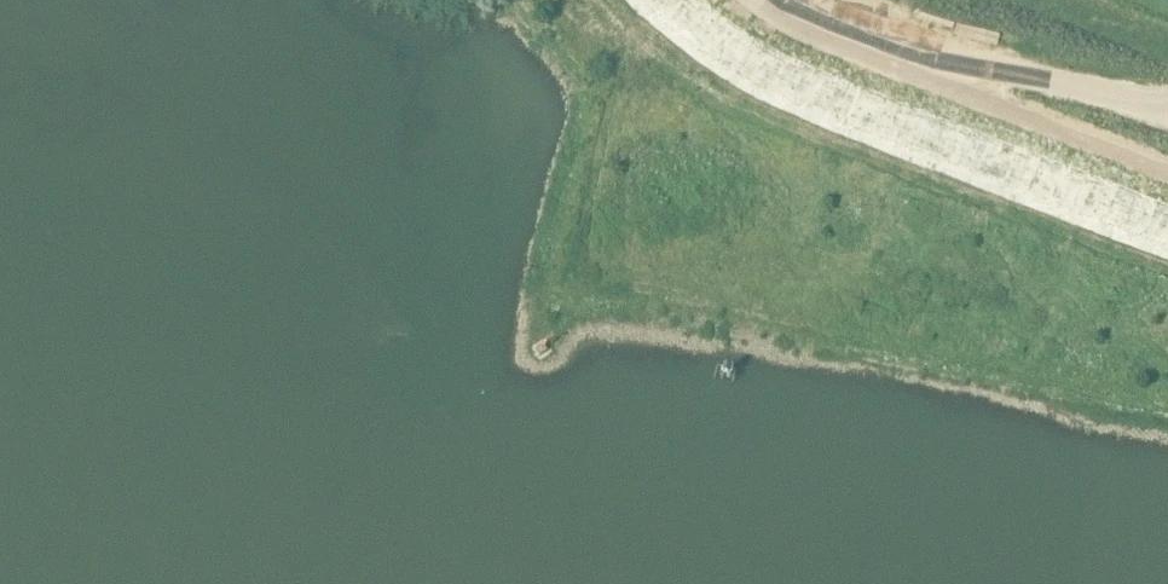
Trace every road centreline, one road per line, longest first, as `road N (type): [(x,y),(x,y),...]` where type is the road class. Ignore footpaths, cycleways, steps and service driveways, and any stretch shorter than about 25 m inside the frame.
road 1 (track): [(670,28),(725,65),(1167,234)]
road 2 (unclassified): [(1167,171),(832,42),(750,0)]

